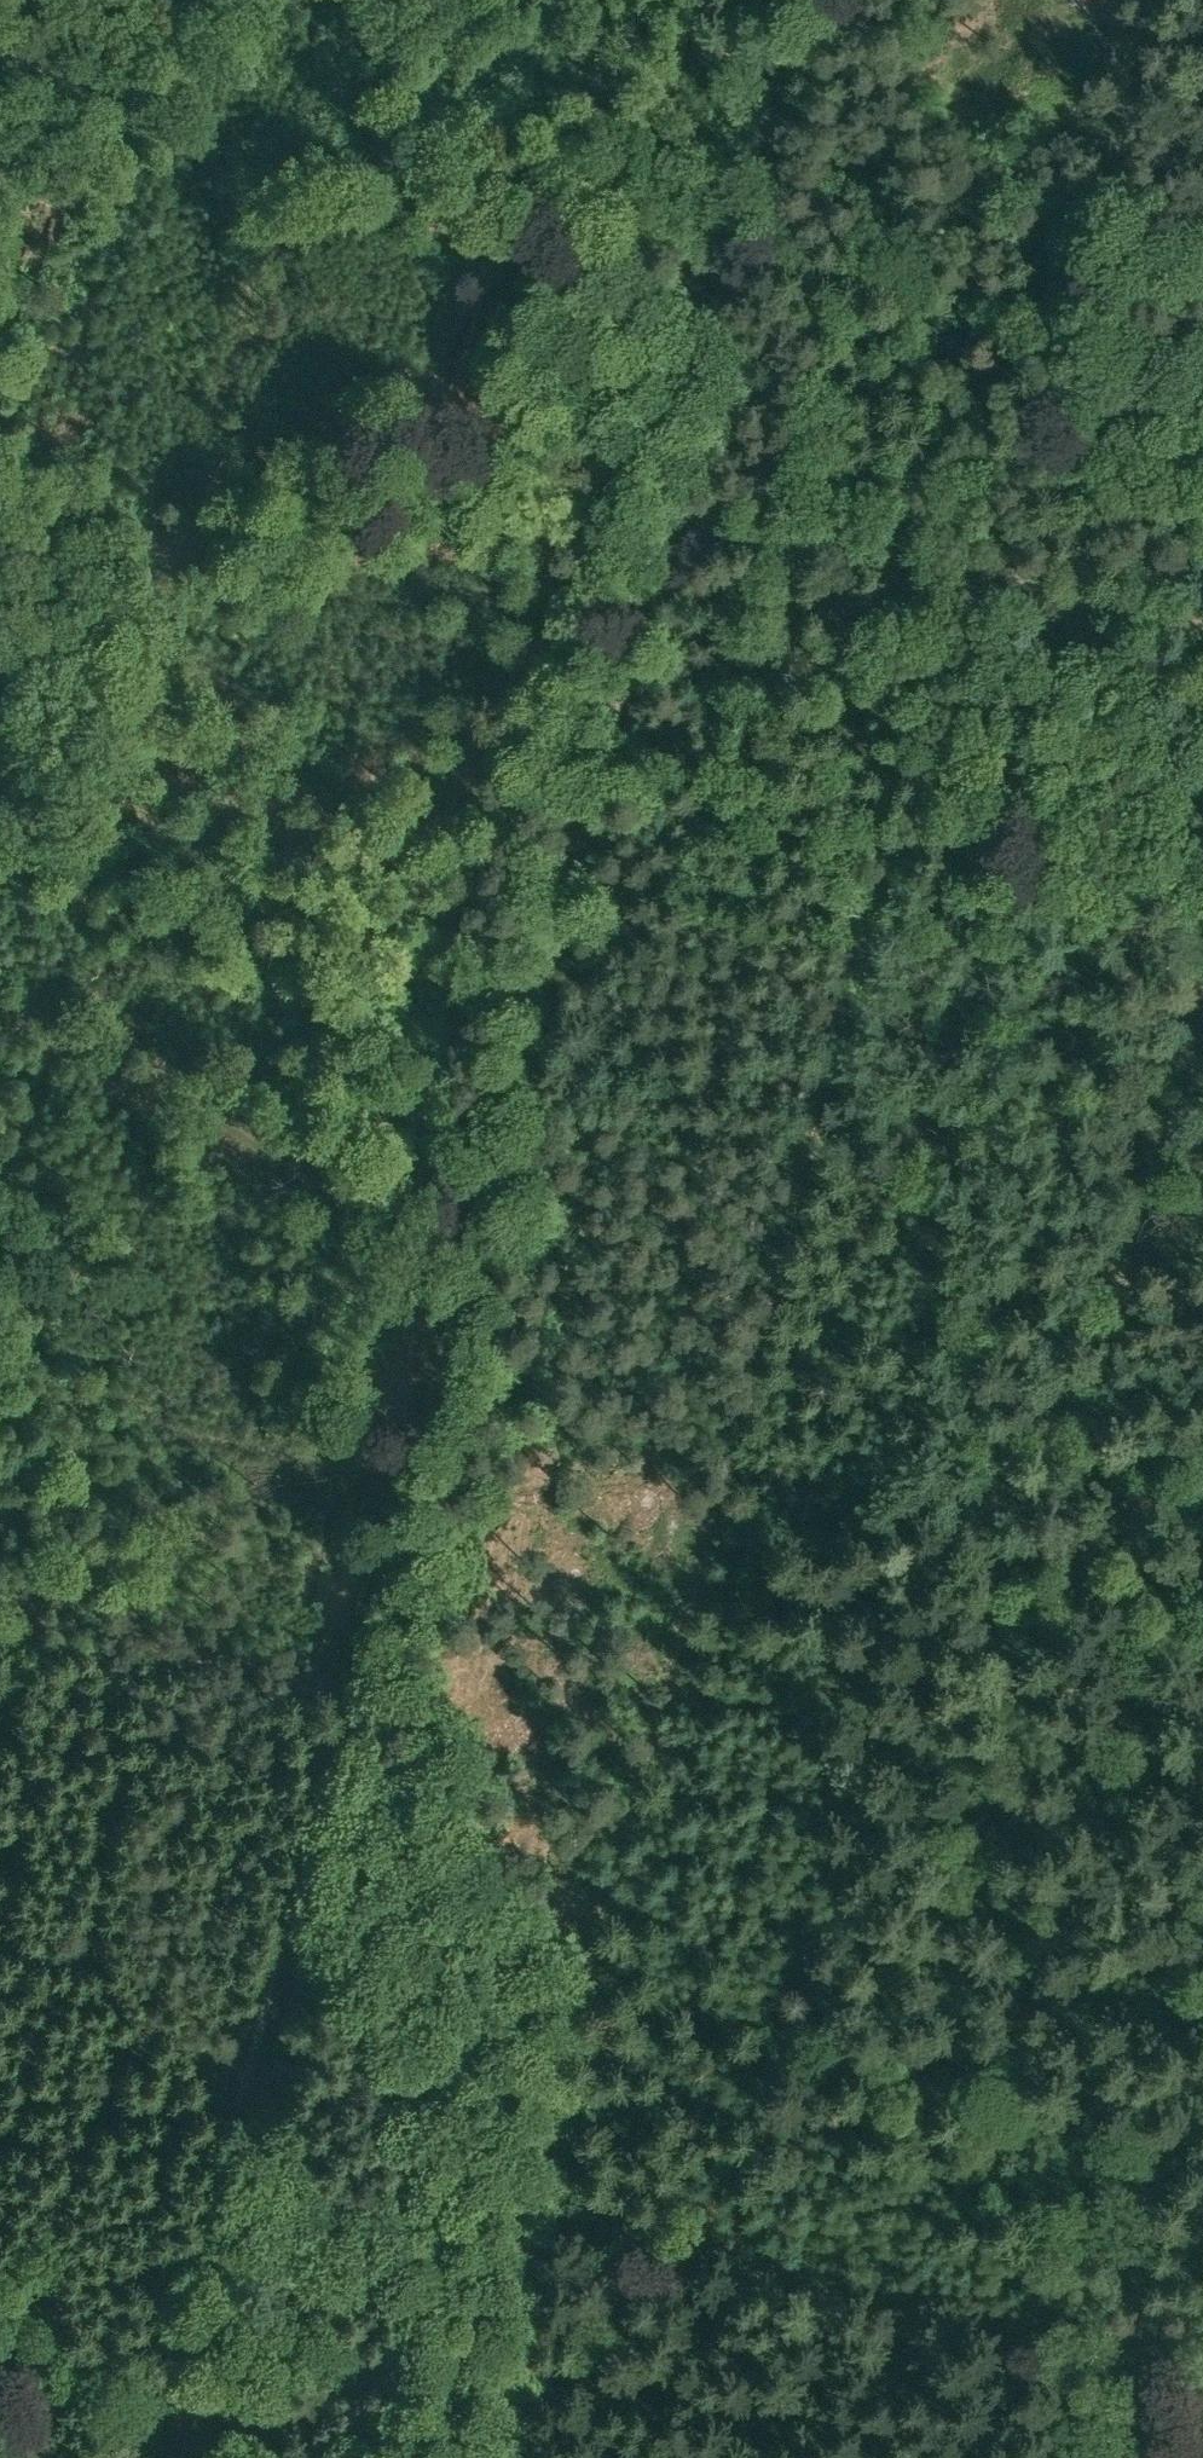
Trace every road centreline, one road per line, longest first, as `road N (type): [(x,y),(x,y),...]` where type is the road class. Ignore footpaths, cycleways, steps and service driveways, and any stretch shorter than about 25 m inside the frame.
road 1 (track): [(145,2457),(671,504)]
road 2 (track): [(991,583),(1116,42)]

